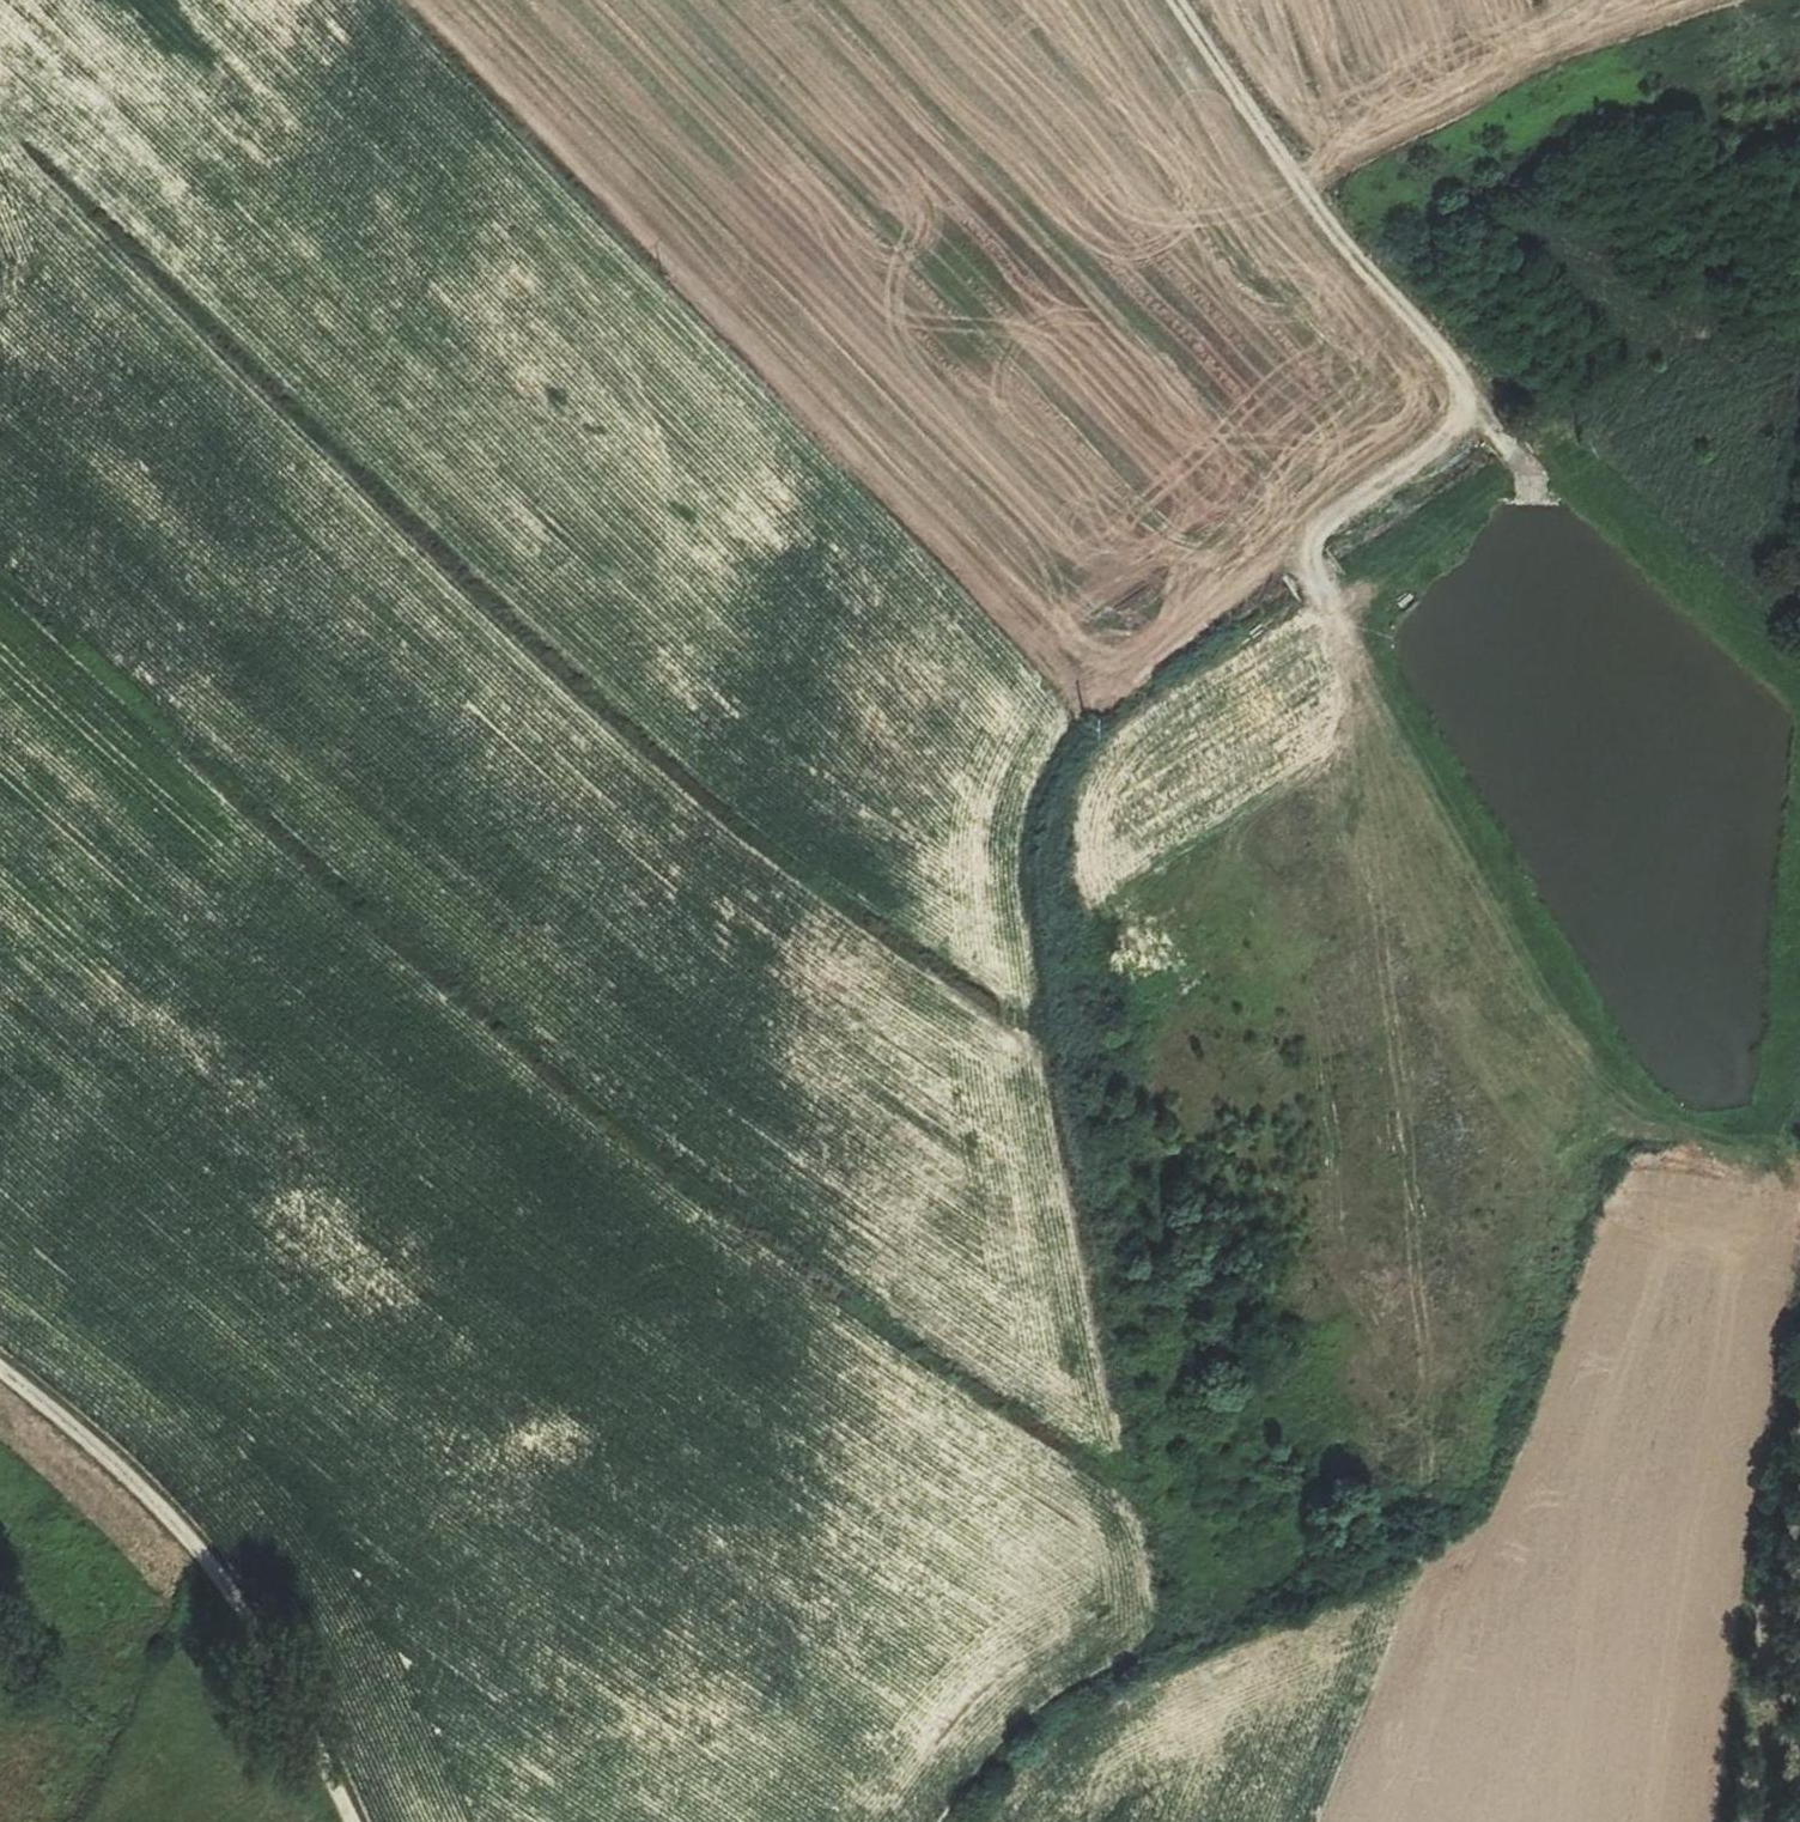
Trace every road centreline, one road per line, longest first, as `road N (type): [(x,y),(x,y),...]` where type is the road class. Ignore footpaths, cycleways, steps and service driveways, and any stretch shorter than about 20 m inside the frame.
road 1 (track): [(1347,655),(1311,571),(1311,552),(1323,528),(1453,432),(1470,395),(1309,195),(1176,0)]
road 2 (unclassified): [(351,1821),(206,1558),(106,1452),(0,1365)]

